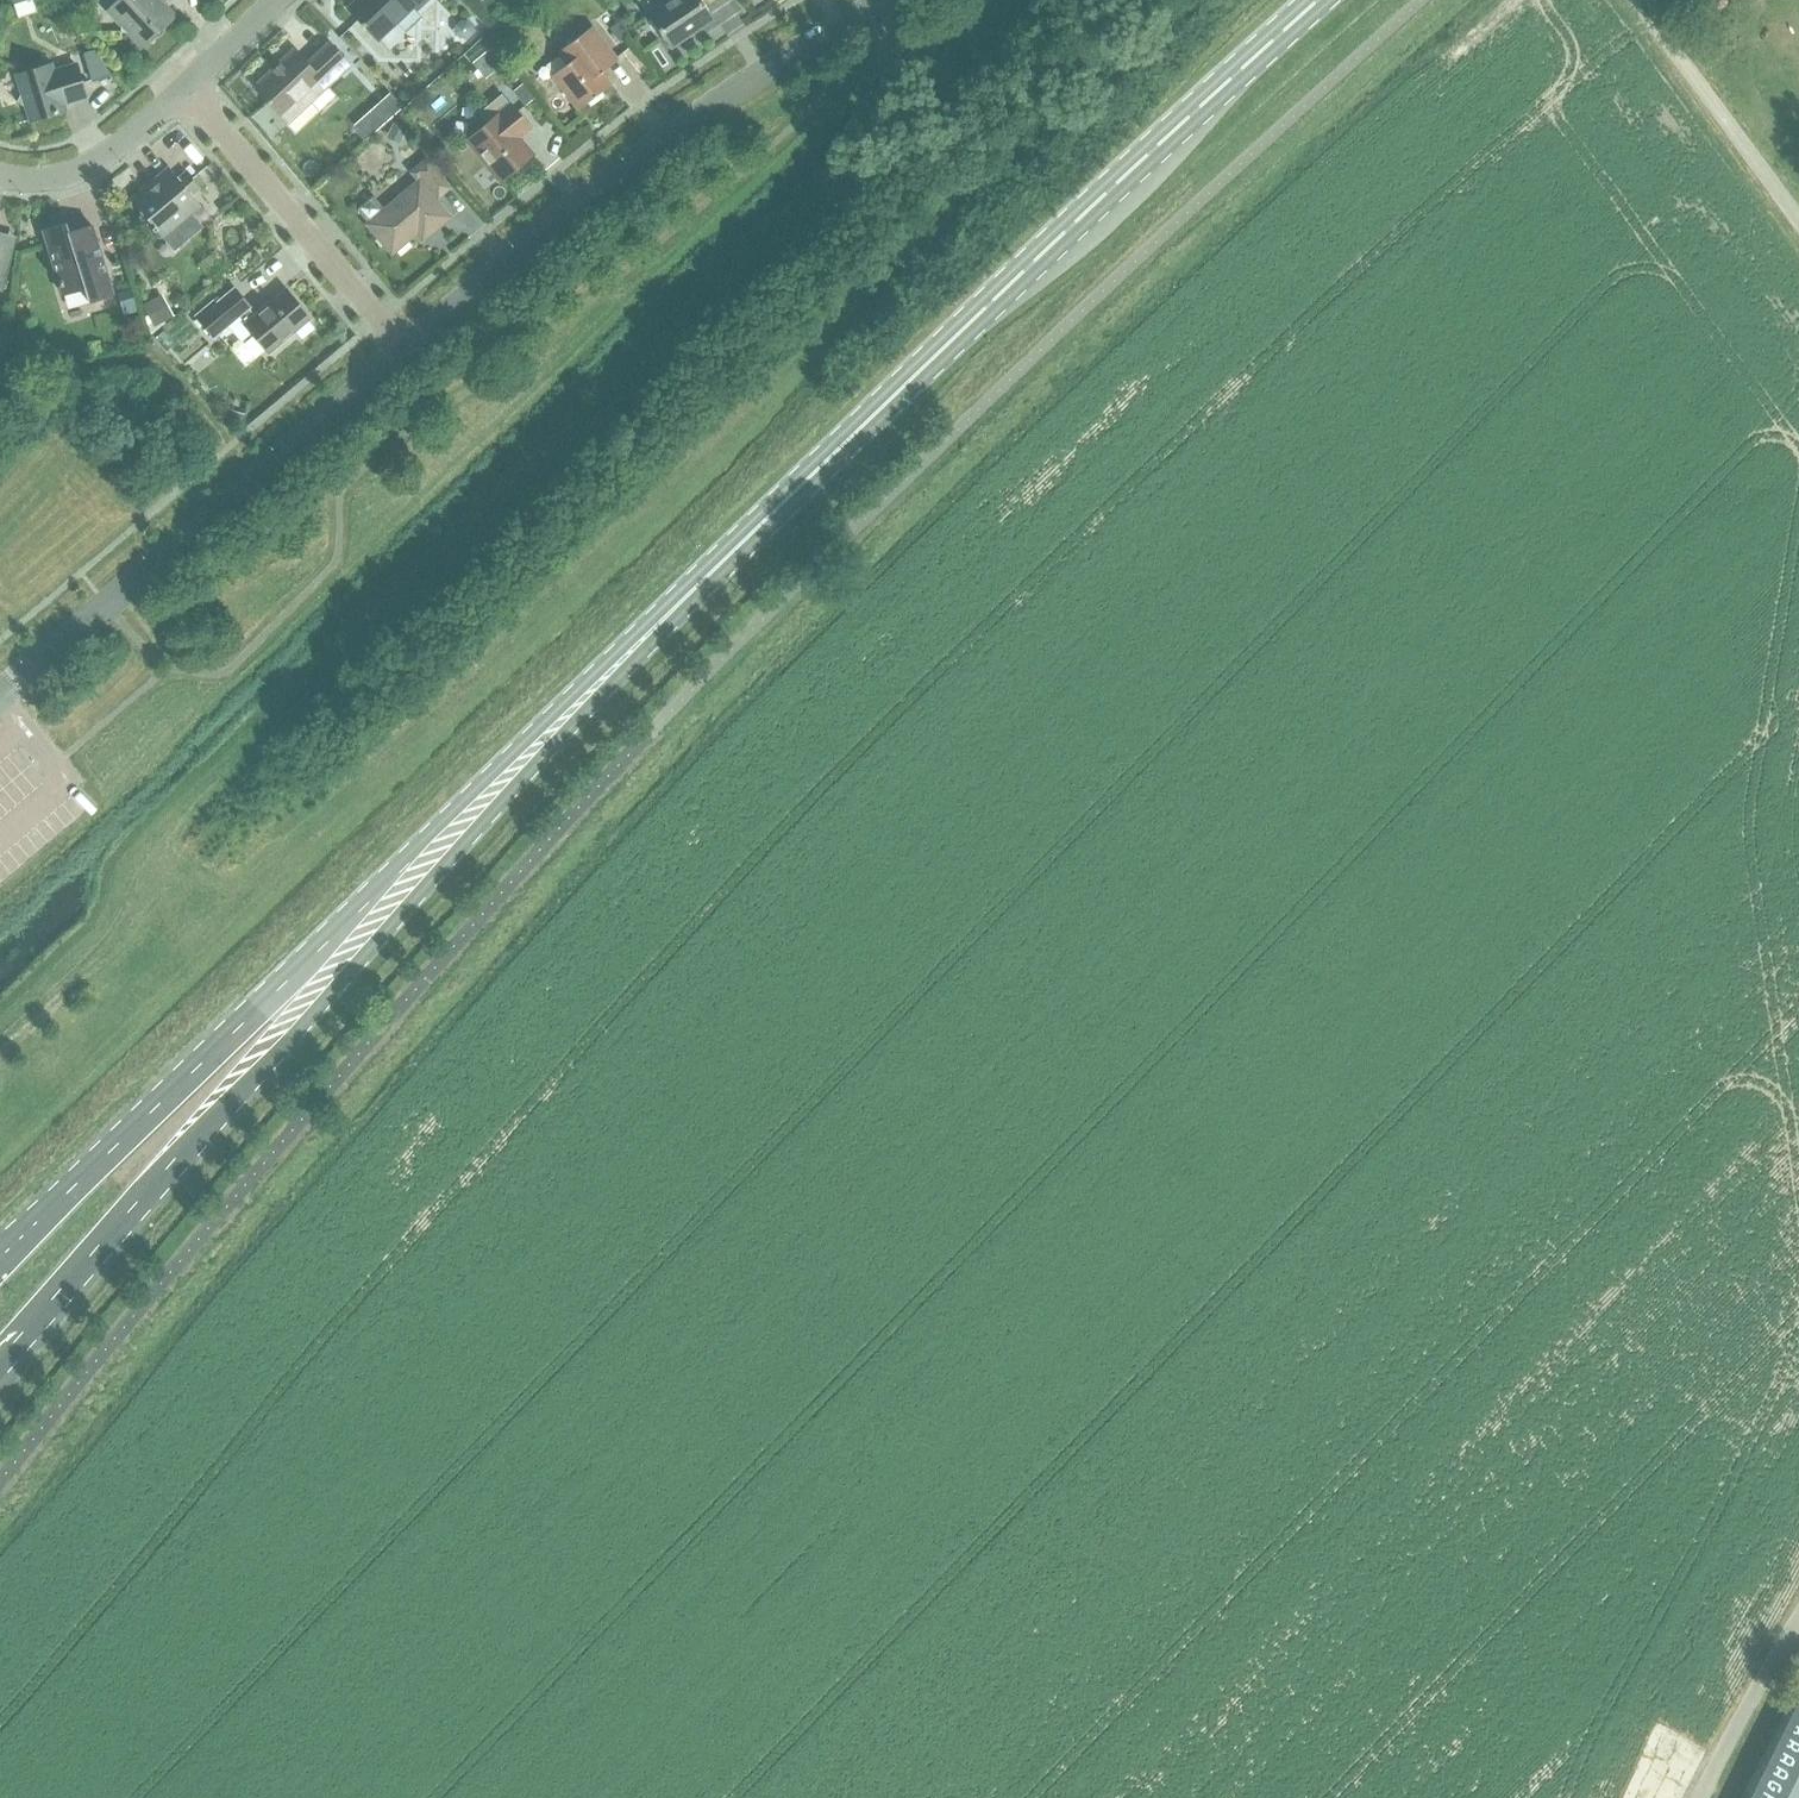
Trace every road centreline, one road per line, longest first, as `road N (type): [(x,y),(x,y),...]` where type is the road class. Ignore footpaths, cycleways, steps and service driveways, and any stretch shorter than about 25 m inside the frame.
road 1 (primary): [(0,1358),(642,639)]
road 2 (primary): [(642,639),(1317,0)]
road 3 (primary): [(642,639),(393,867),(0,1257)]
road 4 (residential): [(395,342),(432,323),(681,123),(877,0)]
road 5 (residential): [(0,692),(371,381),(395,342)]
road 6 (residential): [(395,342),(184,86)]
road 7 (unclassified): [(1798,230),(1638,0)]
road 8 (residential): [(184,86),(110,154),(52,182),(0,174)]
road 9 (unclassified): [(1704,1797),(1798,1615)]
road 10 (residential): [(275,0),(184,86)]

